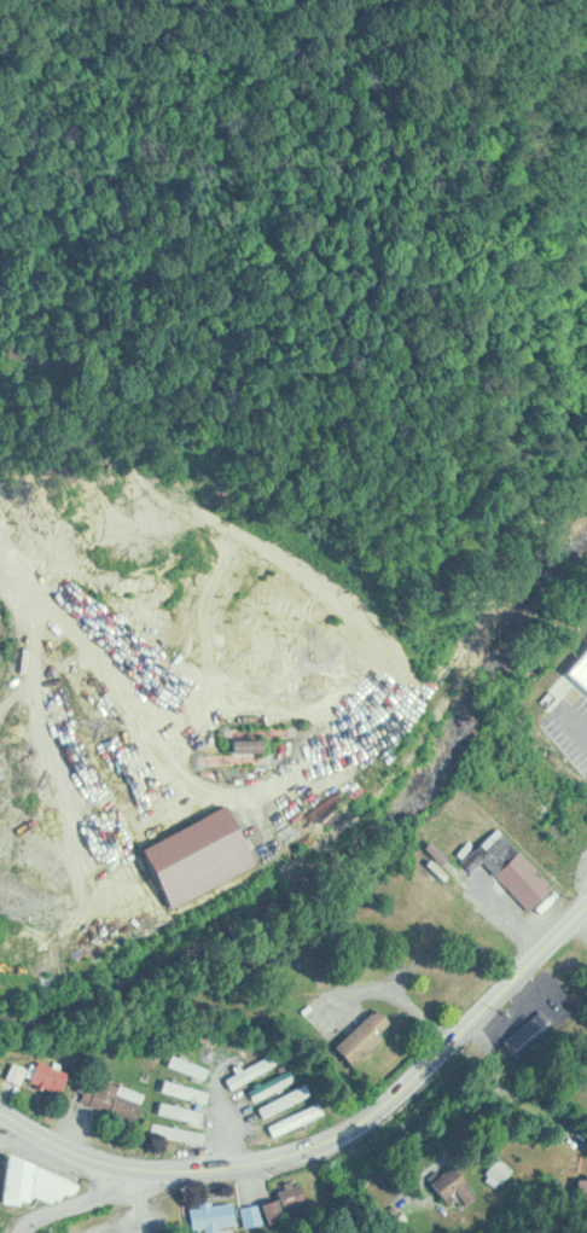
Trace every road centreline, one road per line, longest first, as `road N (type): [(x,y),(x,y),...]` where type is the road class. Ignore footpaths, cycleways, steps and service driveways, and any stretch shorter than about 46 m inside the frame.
road 1 (primary): [(586,910),(360,1129),(304,1150),(238,1165),(132,1167),(87,1156),(0,1109)]

